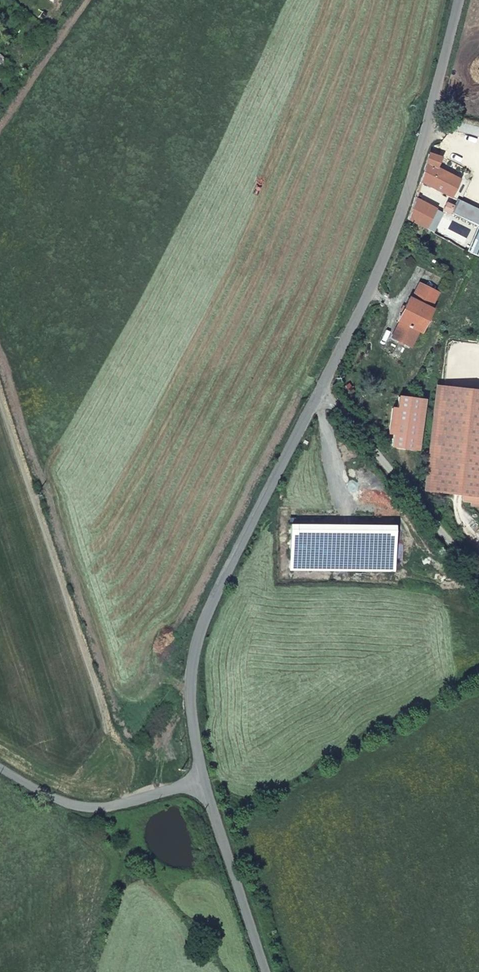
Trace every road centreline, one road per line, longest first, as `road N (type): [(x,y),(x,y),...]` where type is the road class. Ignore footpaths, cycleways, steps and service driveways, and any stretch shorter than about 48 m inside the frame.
road 1 (residential): [(317,396),(395,224),(460,0)]
road 2 (residential): [(204,781),(189,701),(196,647),(317,396)]
road 3 (residential): [(478,569),(317,396)]
road 4 (residential): [(204,781),(86,807),(0,767)]
road 5 (residential): [(266,971),(204,781)]

